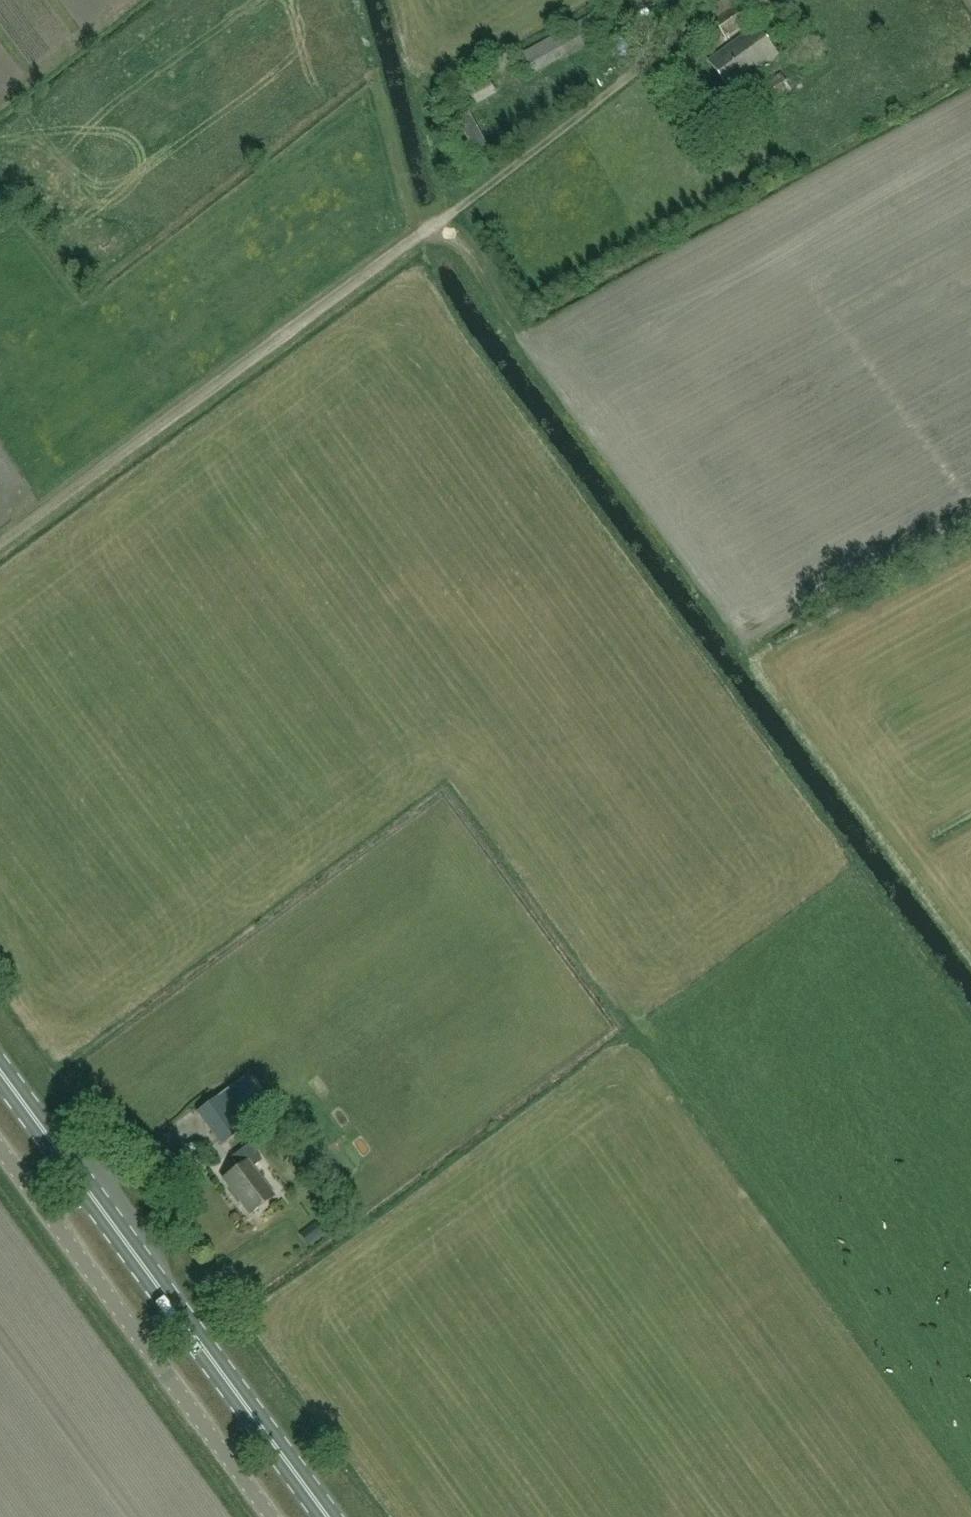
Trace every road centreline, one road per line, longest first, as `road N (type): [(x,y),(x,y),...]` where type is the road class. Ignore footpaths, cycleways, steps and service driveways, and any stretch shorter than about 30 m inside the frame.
road 1 (primary): [(331,1516),(0,1067)]
road 2 (unclassified): [(273,1516),(0,1147)]

